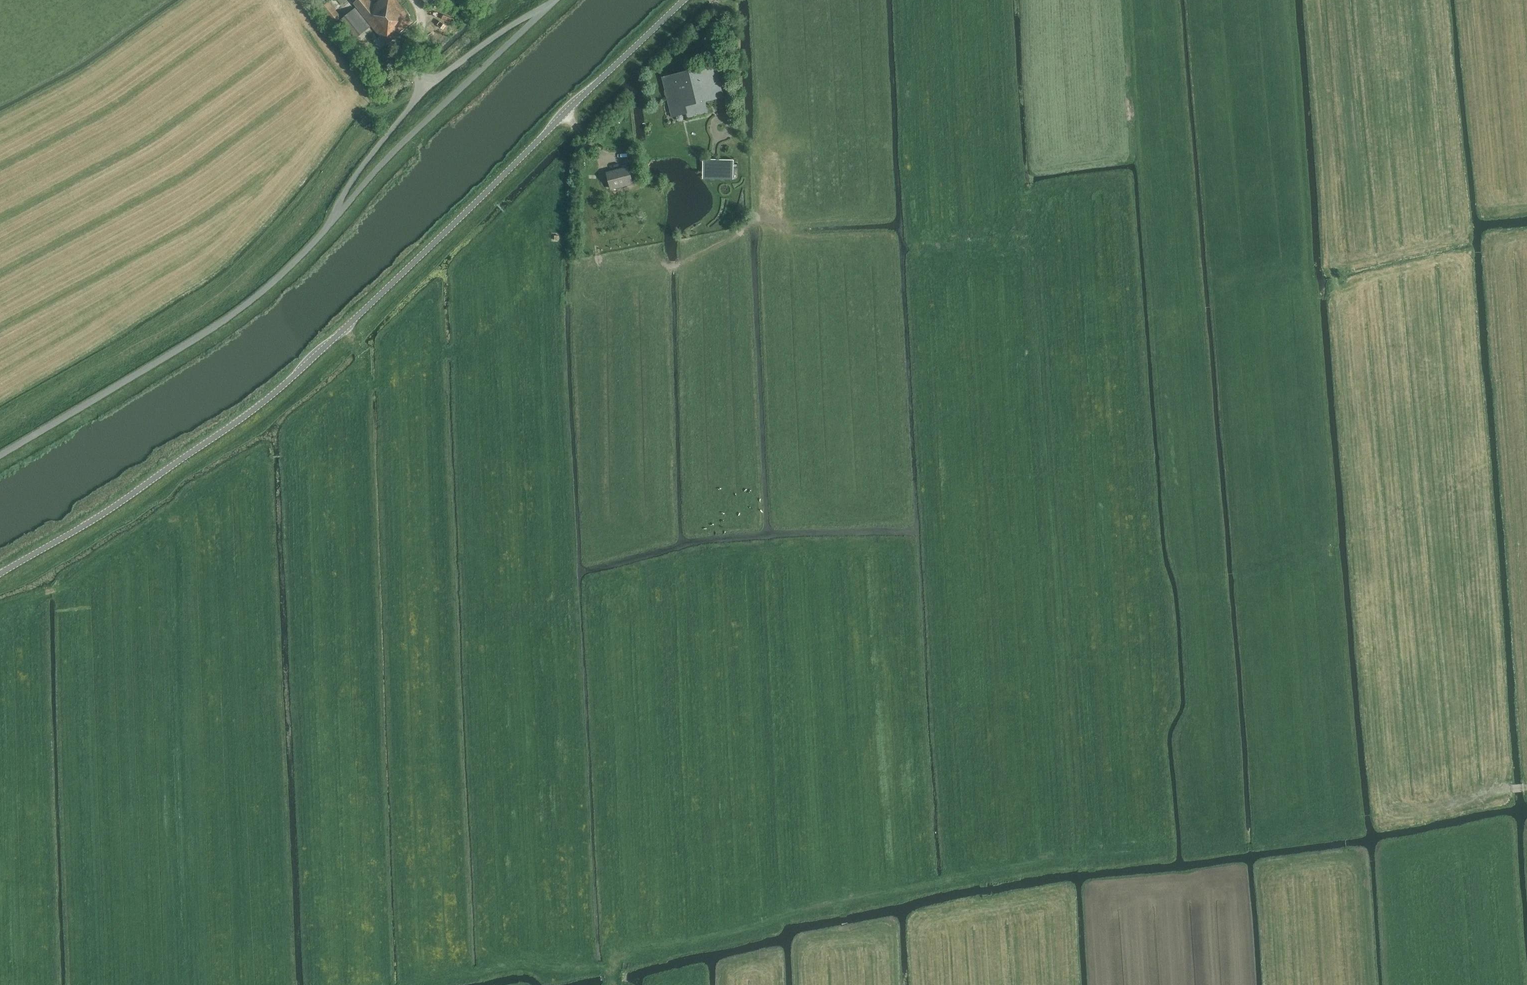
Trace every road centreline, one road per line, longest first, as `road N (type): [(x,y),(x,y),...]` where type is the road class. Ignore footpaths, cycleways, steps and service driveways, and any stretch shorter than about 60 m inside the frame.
road 1 (unclassified): [(0,577),(115,508),(272,397),(688,0)]
road 2 (unclassified): [(0,458),(274,287),(432,118),(558,0)]

